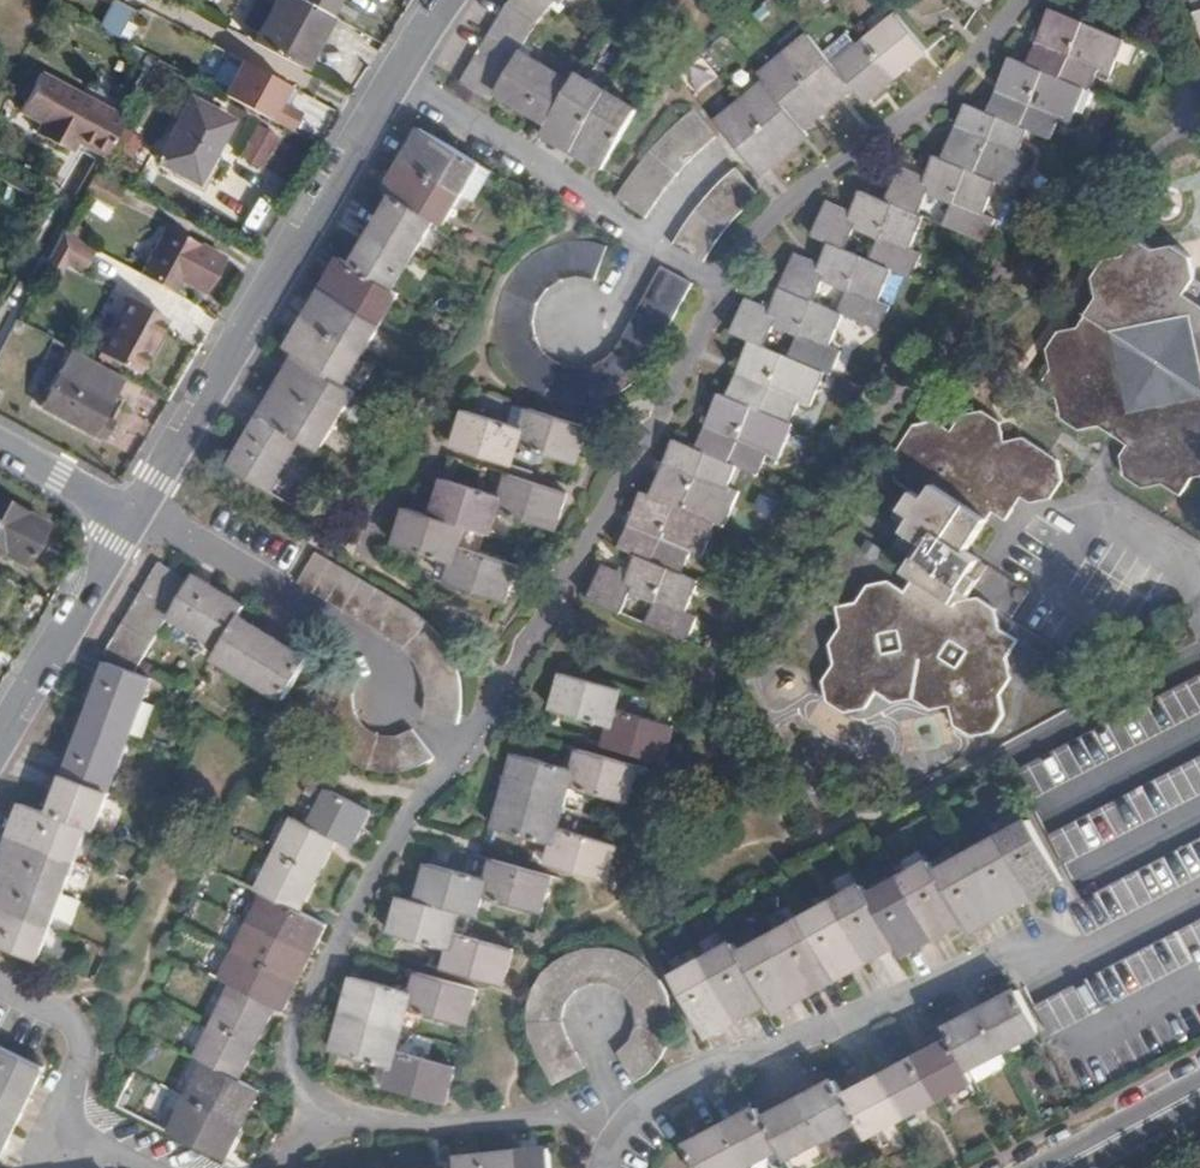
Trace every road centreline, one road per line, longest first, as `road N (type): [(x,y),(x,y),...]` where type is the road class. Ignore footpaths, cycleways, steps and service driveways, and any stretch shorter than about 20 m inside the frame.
road 1 (residential): [(627,1118),(706,1070),(1027,946),(1074,957),(1199,892)]
road 2 (tertiary): [(129,515),(390,75)]
road 3 (residential): [(390,75),(650,240)]
road 4 (residential): [(373,644),(194,541),(129,515)]
road 5 (tertiary): [(0,741),(129,515)]
road 6 (tertiary): [(1059,1167),(1199,1095)]
road 7 (residential): [(129,515),(0,443)]

